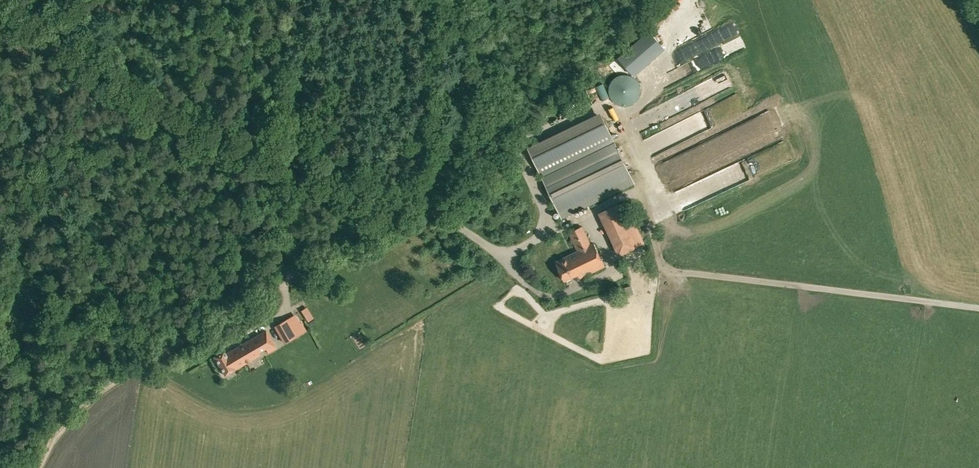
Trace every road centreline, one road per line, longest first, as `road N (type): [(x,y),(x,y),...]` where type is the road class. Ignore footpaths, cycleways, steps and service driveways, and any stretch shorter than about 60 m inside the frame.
road 1 (track): [(36,467),(57,434),(128,371),(403,205)]
road 2 (unclassified): [(403,205),(168,113),(81,66),(0,3)]
road 3 (track): [(668,270),(978,308)]
road 4 (track): [(422,0),(425,211)]
road 5 (track): [(157,0),(103,11),(71,3),(33,29)]

